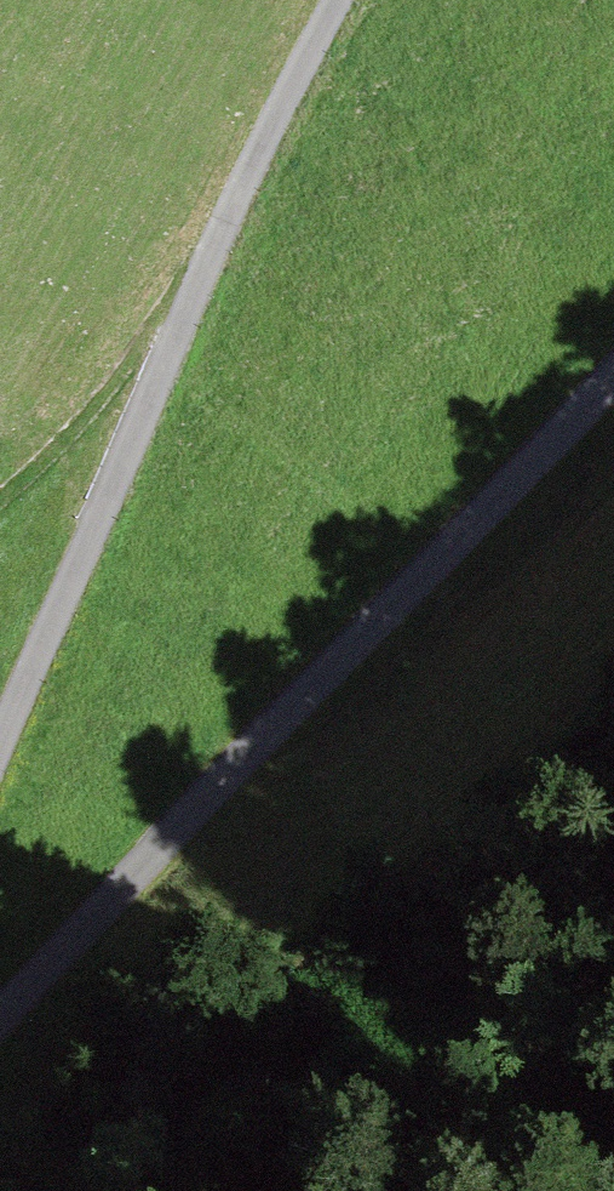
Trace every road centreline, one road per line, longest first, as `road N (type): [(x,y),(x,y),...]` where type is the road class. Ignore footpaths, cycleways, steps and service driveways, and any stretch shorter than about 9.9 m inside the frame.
road 1 (track): [(371,0),(305,105),(0,791)]
road 2 (unclassified): [(0,986),(246,772),(613,388)]

